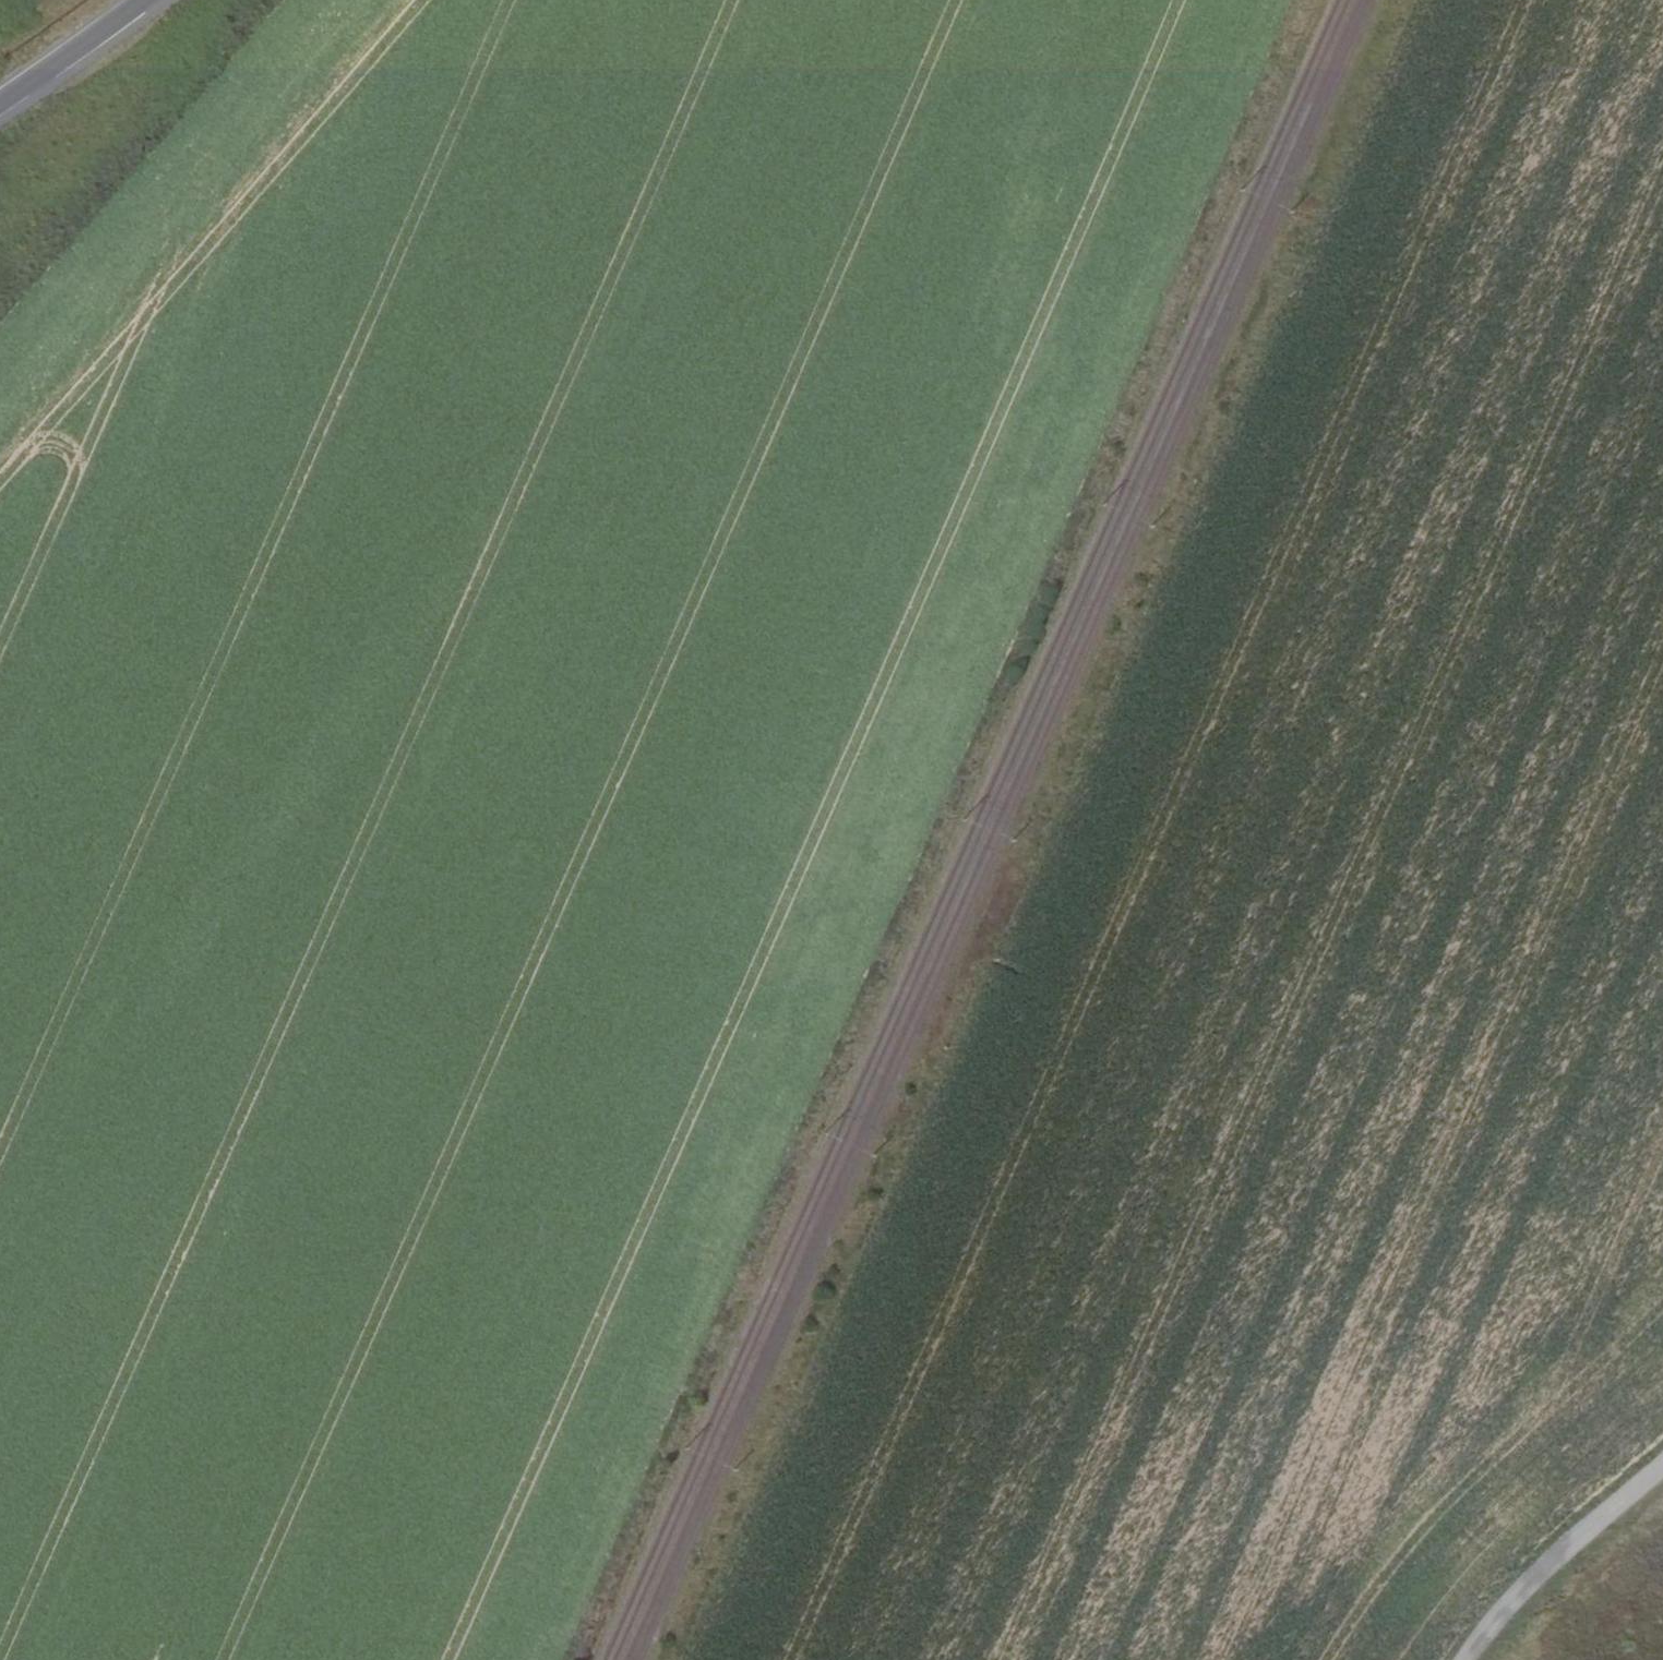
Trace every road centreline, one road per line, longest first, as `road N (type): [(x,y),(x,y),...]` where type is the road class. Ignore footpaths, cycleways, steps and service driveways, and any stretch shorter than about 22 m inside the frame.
road 1 (track): [(1474,1659),(1502,1615),(1662,1466)]
road 2 (trunk): [(0,104),(144,0)]

